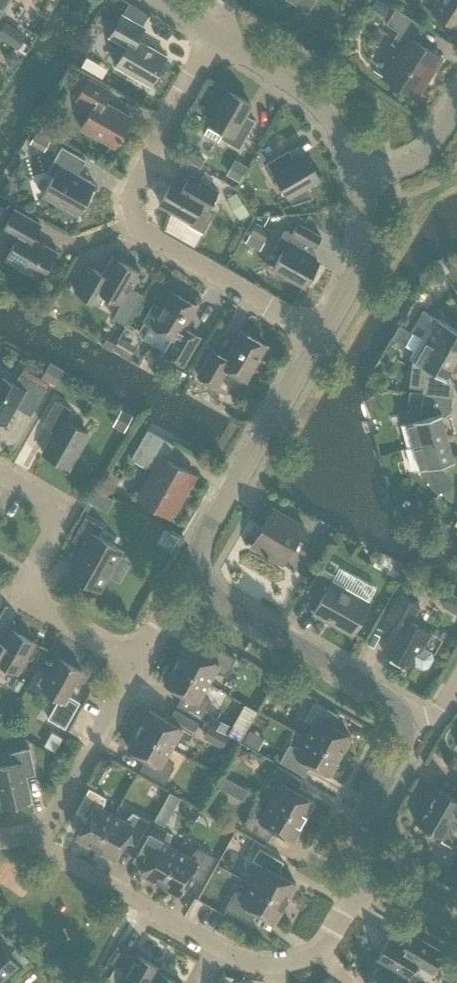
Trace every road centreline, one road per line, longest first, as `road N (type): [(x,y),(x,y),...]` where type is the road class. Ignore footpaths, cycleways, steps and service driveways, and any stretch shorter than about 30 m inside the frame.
road 1 (residential): [(311,339),(129,236),(138,185),(207,33)]
road 2 (residential): [(359,892),(329,950),(287,973),(244,967),(60,865),(47,842)]
road 3 (residential): [(135,664),(17,597),(63,510),(0,475)]
road 4 (residential): [(200,589),(193,563),(198,534),(311,339)]
road 5 (residential): [(420,717),(200,589)]
road 6 (residential): [(354,189),(337,138),(294,91),(207,33)]
road 7 (residential): [(47,842),(135,664)]
road 8 (residential): [(359,892),(355,837),(420,717)]
road 9 (residential): [(311,339),(346,277),(357,236),(354,189)]
road 10 (residential): [(354,189),(421,154),(456,100)]

